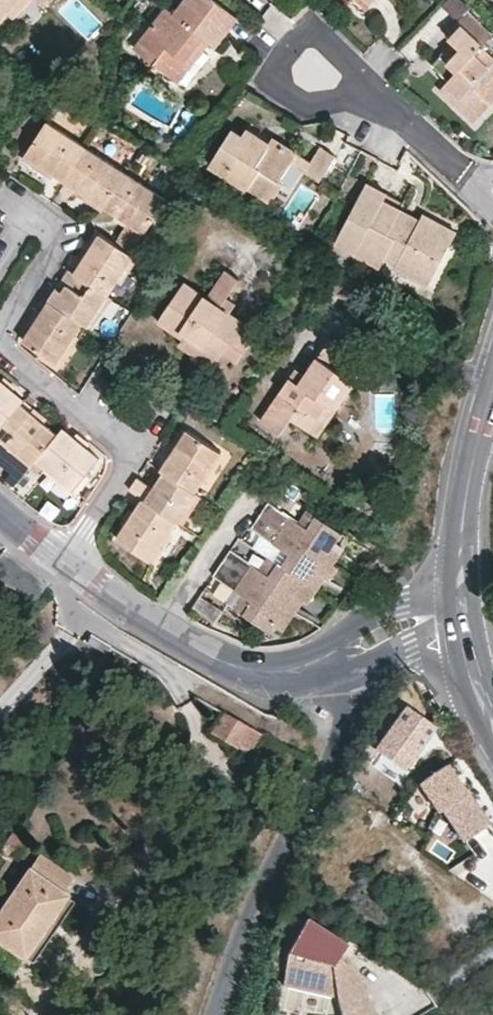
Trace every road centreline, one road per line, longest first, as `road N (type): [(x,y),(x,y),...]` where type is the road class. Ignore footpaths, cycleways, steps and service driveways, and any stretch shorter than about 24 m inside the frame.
road 1 (residential): [(216,1014),(290,834),(351,712),(344,654)]
road 2 (residential): [(0,343),(129,455),(64,561)]
road 3 (residential): [(0,330),(58,240),(56,224),(36,211),(0,251)]
road 4 (residential): [(162,627),(245,670),(273,674),(306,671),(344,654)]
road 5 (tertiary): [(463,569),(492,405)]
road 6 (residential): [(247,500),(162,627)]
road 7 (residential): [(463,569),(349,633),(344,654)]

